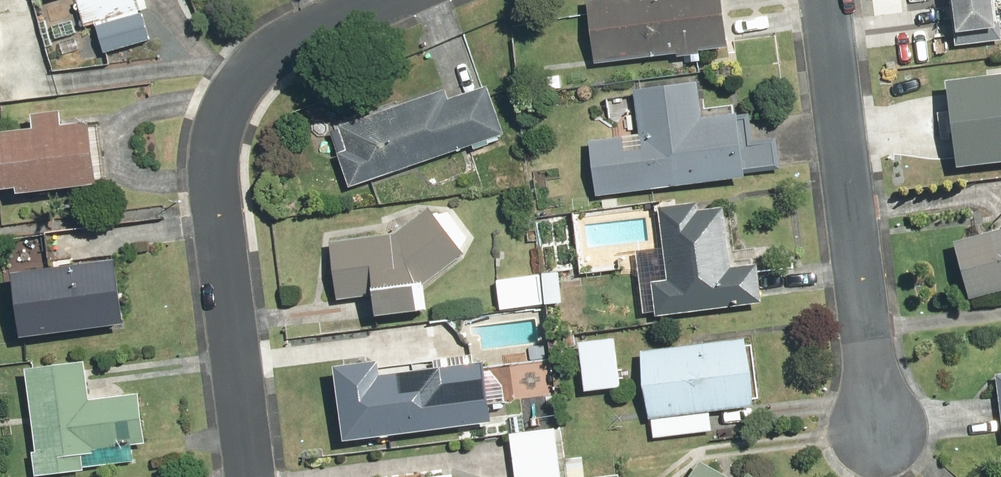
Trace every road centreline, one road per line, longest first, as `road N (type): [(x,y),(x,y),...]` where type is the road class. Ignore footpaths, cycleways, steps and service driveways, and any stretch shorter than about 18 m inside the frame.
road 1 (residential): [(252,476),(217,204),(221,144),(235,94),(277,48),(381,0)]
road 2 (residential): [(826,0),(877,407)]

